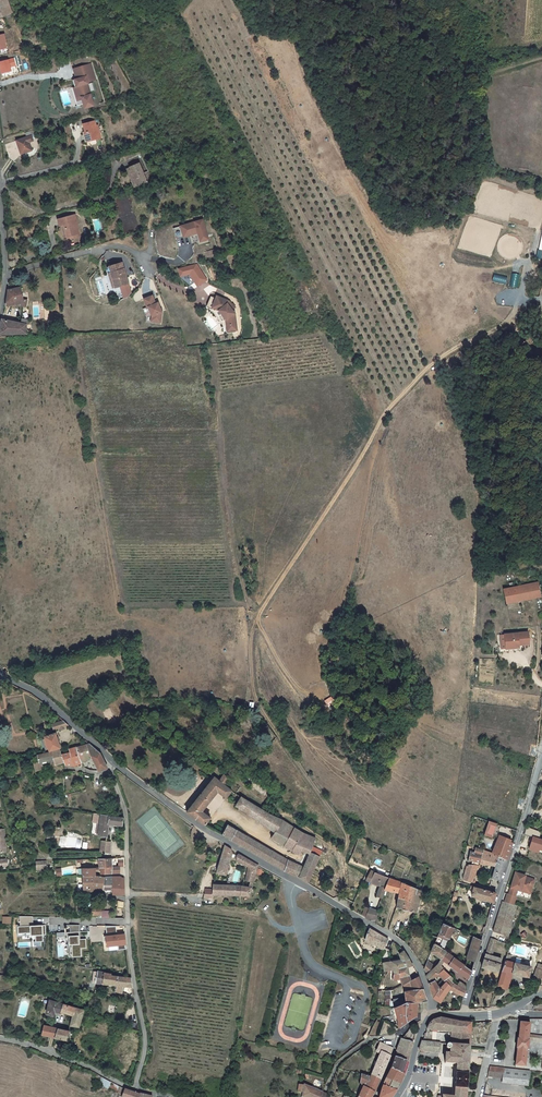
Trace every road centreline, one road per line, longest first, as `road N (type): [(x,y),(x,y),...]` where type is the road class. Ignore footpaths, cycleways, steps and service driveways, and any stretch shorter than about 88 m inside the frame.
road 1 (tertiary): [(434,1015),(405,948),(213,836),(115,764)]
road 2 (unclassified): [(461,1016),(541,755)]
road 3 (residential): [(130,923),(145,1045),(135,1090)]
road 4 (residential): [(135,1090),(0,1038)]
road 5 (tertiary): [(115,764),(45,702),(0,678)]
road 6 (residential): [(110,773),(125,816),(128,896)]

